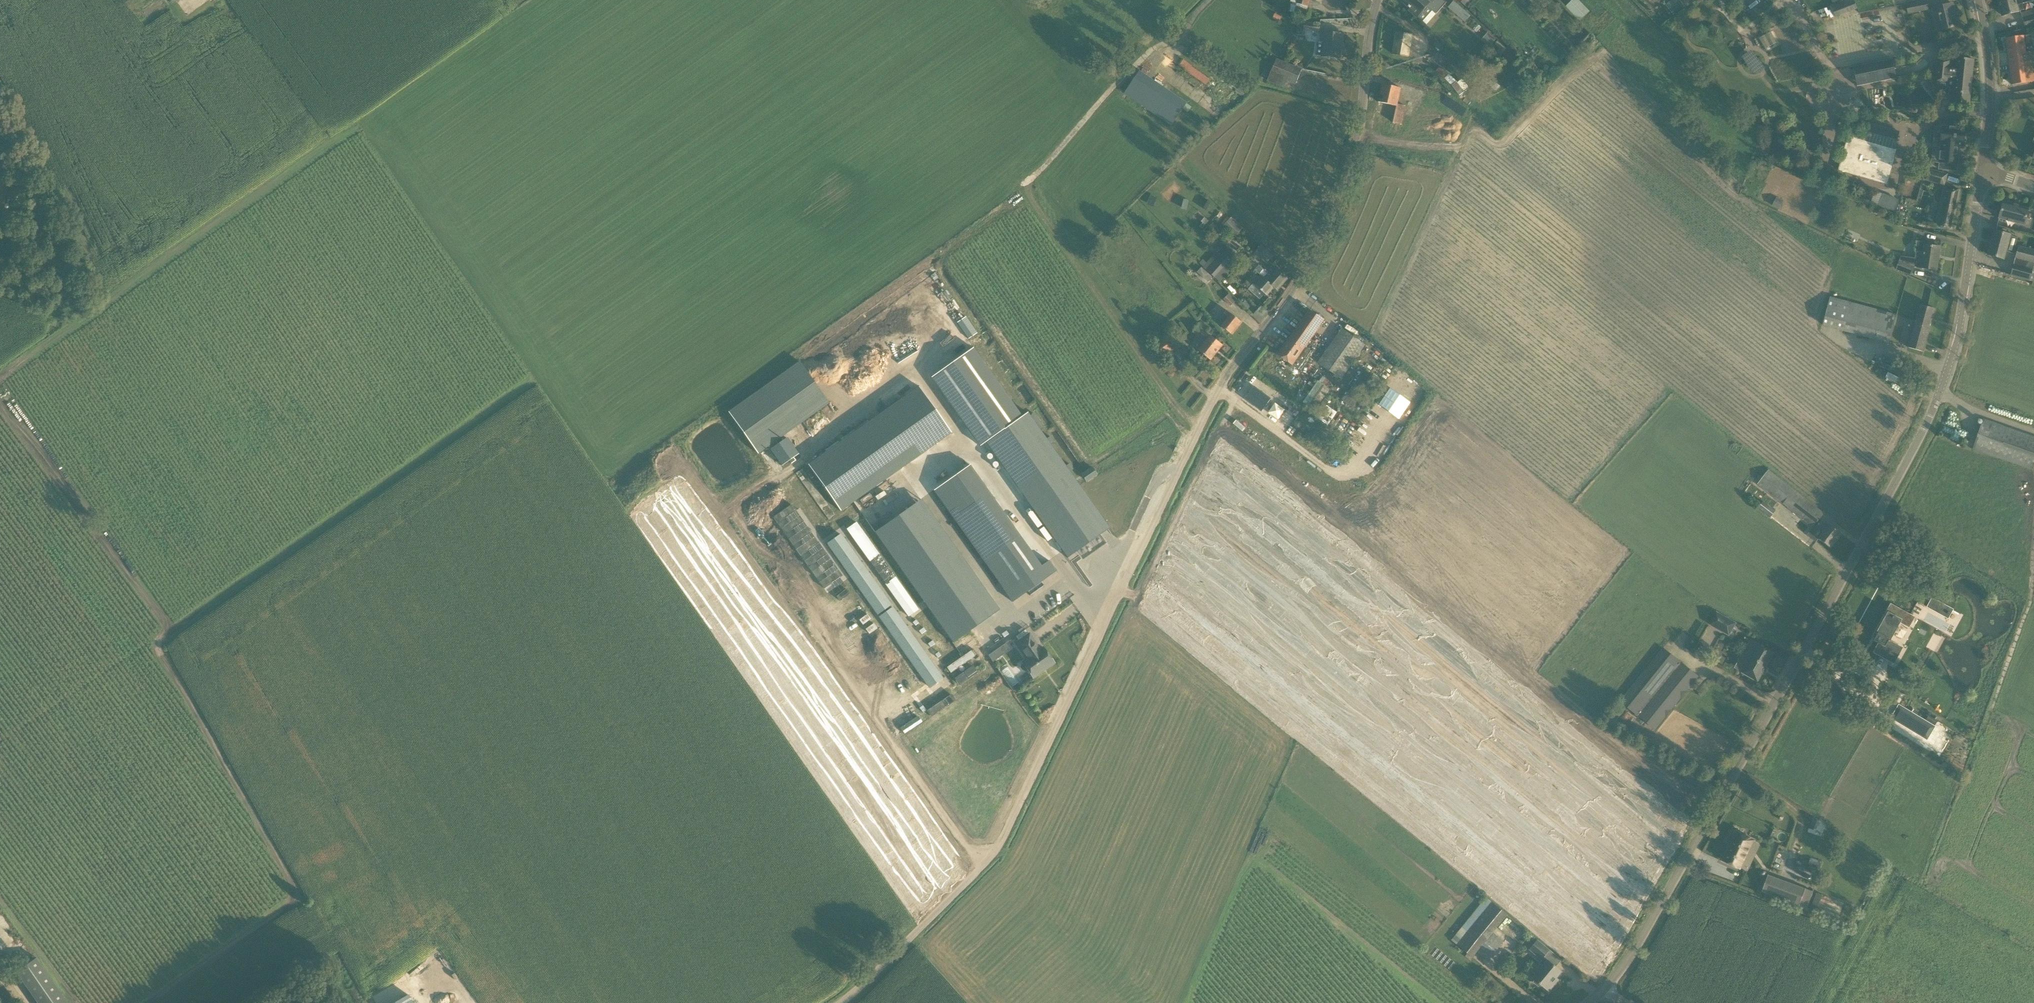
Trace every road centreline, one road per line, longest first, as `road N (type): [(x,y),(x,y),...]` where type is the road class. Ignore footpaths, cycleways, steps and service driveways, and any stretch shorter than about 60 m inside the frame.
road 1 (unclassified): [(1578,1002),(1645,926),(1934,406),(1960,328),(1981,169)]
road 2 (unclassified): [(1230,371),(1003,837),(841,1002)]
road 3 (unclassified): [(1230,371),(1307,268),(1325,229),(1358,133),(1378,0)]
road 4 (tertiary): [(1981,169),(1989,77),(1978,0)]

